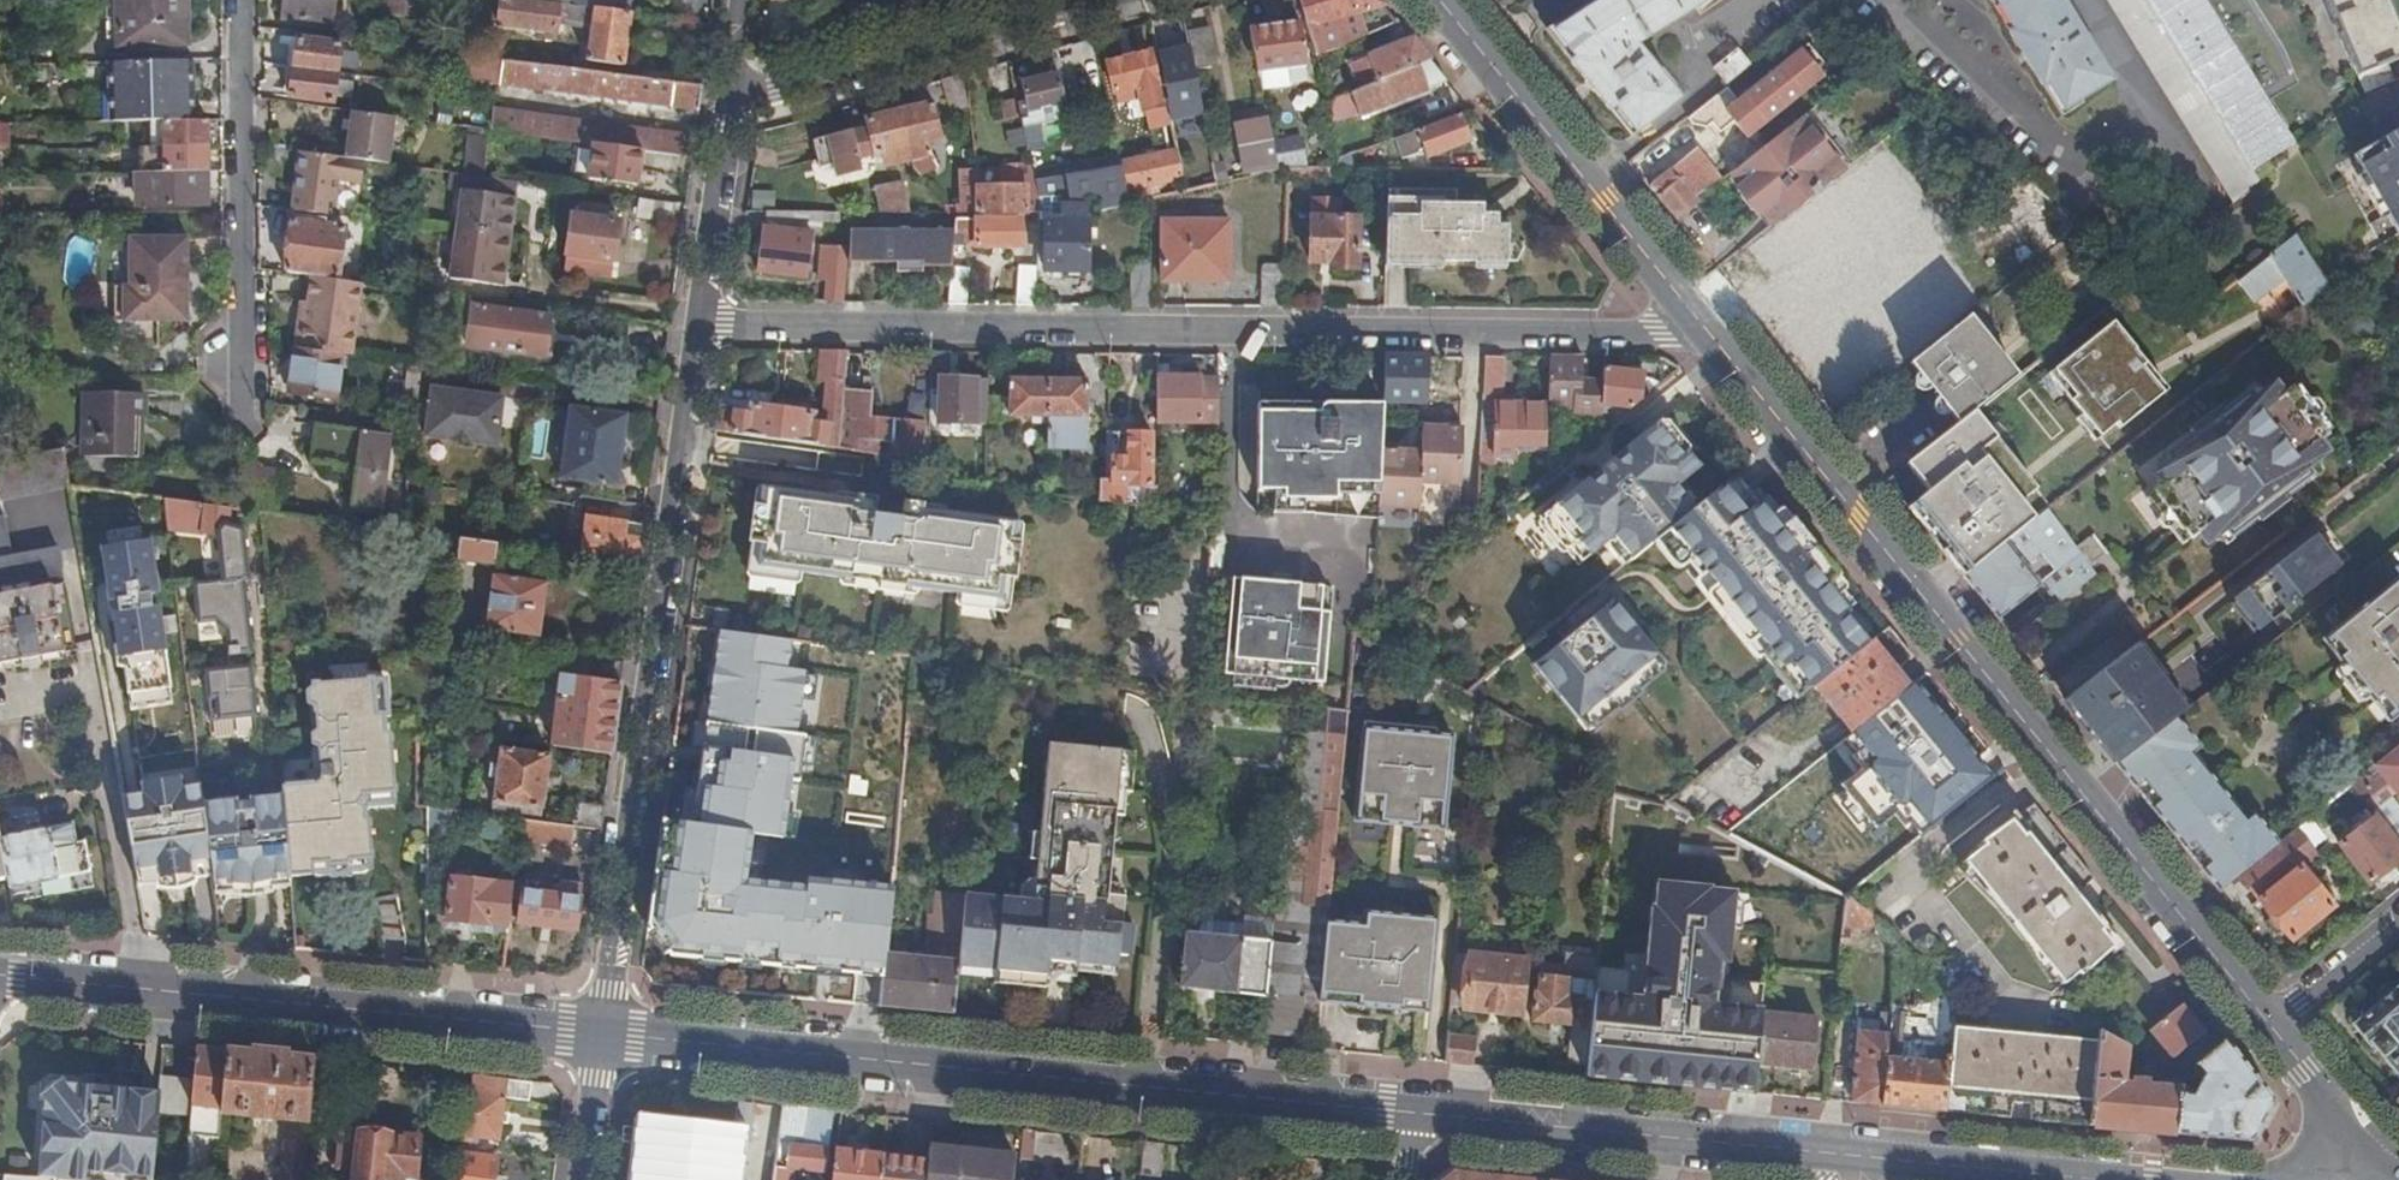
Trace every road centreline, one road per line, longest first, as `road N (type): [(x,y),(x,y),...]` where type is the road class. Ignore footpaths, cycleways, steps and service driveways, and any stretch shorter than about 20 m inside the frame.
road 1 (residential): [(706,335),(1614,333),(1703,320)]
road 2 (tertiary): [(2275,1021),(1703,320)]
road 3 (secondary): [(1420,1115),(601,1033)]
road 4 (residential): [(706,335),(601,1033)]
road 5 (secondary): [(2087,1179),(1420,1115)]
road 6 (secondary): [(601,1033),(0,977)]
road 7 (tertiary): [(1703,320),(1435,0)]
road 8 (residential): [(241,408),(244,0)]
road 9 (residential): [(734,99),(1100,0)]
road 10 (residential): [(734,99),(706,335)]
road 11 (tertiary): [(2393,1179),(2275,1021)]
road 12 (residential): [(2398,924),(2275,1021)]
road 13 (residential): [(601,1033),(585,1179)]

